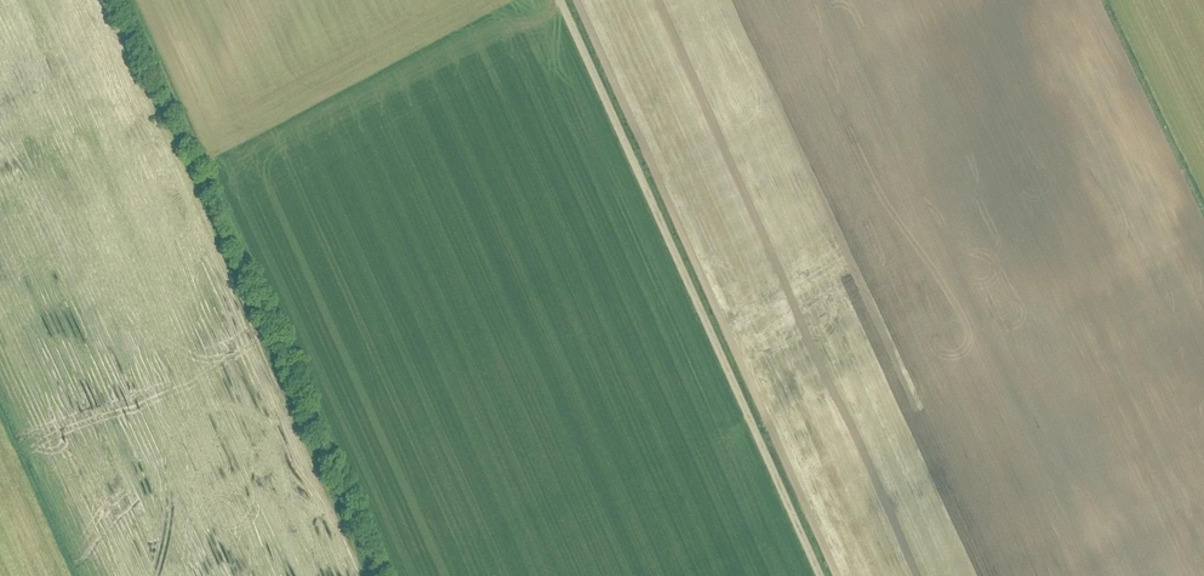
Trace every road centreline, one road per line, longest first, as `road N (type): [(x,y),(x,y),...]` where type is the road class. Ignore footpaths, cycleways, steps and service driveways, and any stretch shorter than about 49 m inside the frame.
road 1 (track): [(560,0),(823,575)]

